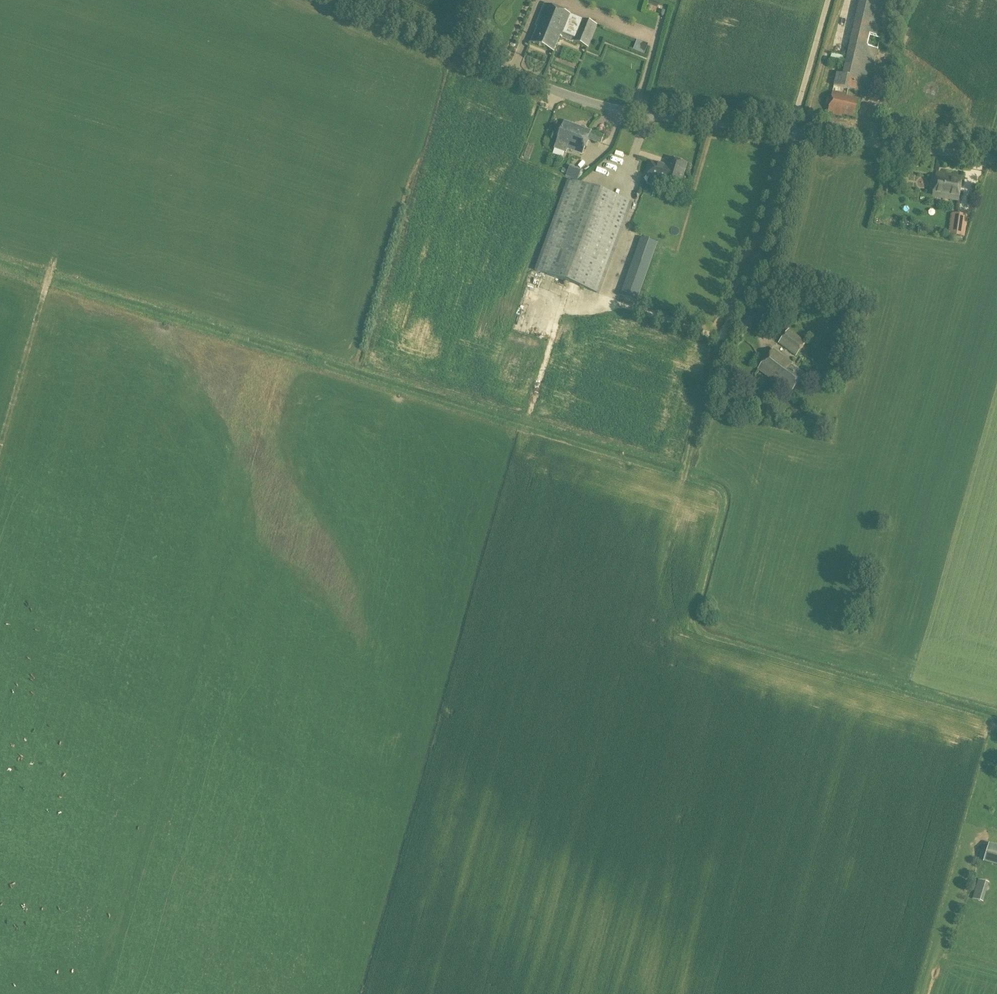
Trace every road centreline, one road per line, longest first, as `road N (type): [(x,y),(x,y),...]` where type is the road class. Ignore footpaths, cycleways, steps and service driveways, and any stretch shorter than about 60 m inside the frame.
road 1 (unclassified): [(996,161),(612,110),(338,0)]
road 2 (track): [(792,135),(830,0)]

